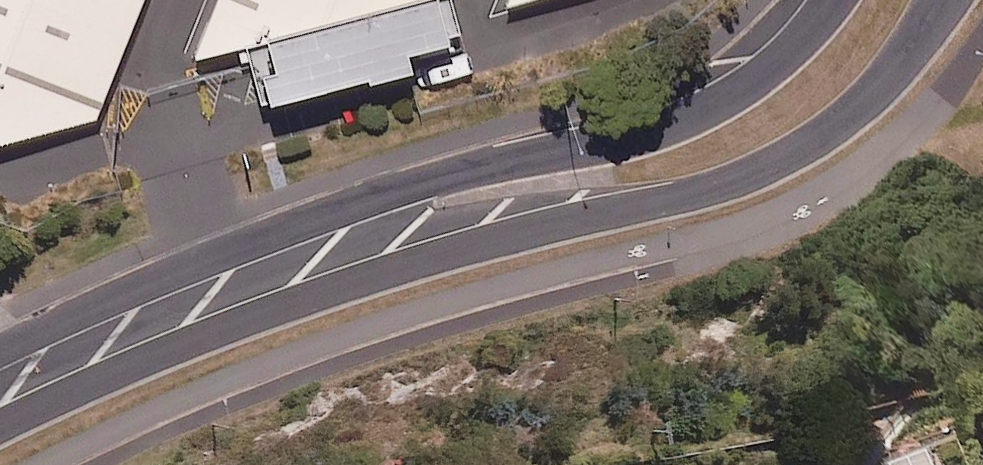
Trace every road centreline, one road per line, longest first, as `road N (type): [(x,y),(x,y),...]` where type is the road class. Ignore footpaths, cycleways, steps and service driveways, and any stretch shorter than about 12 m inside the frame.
road 1 (secondary): [(949,0),(890,86),(844,123),(733,178),(464,253),(206,338),(0,427)]
road 2 (secondary): [(0,355),(271,234),(685,115),(750,83),(841,0)]

